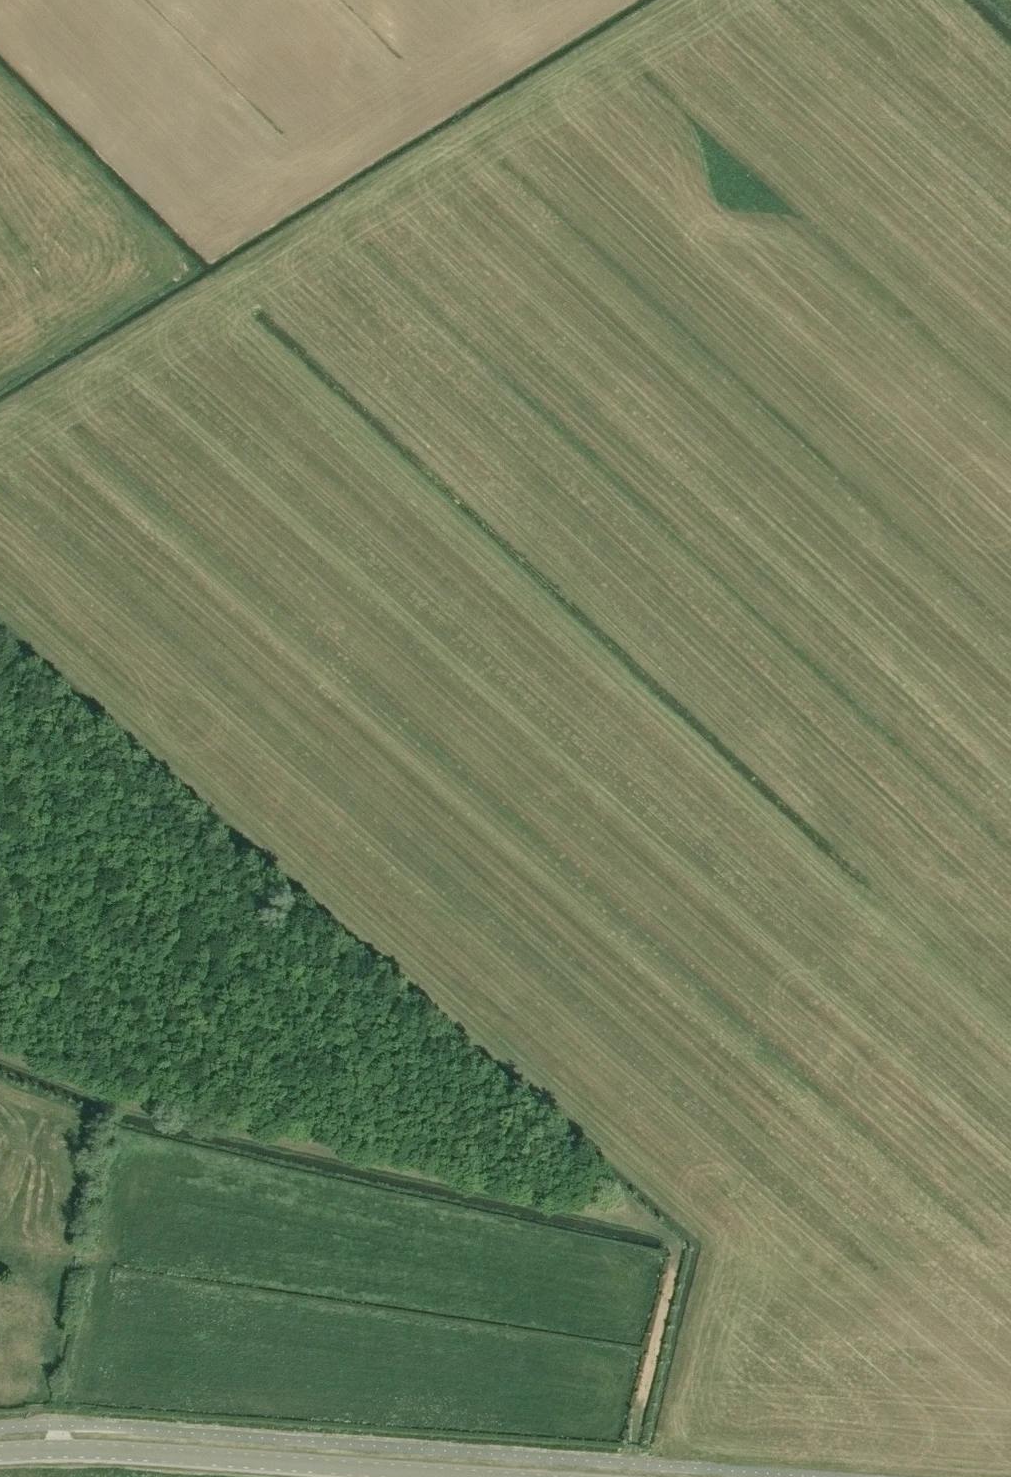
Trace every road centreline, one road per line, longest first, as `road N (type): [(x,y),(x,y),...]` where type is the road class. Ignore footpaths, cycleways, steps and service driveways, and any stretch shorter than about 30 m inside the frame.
road 1 (tertiary): [(440,1476),(0,1456)]

